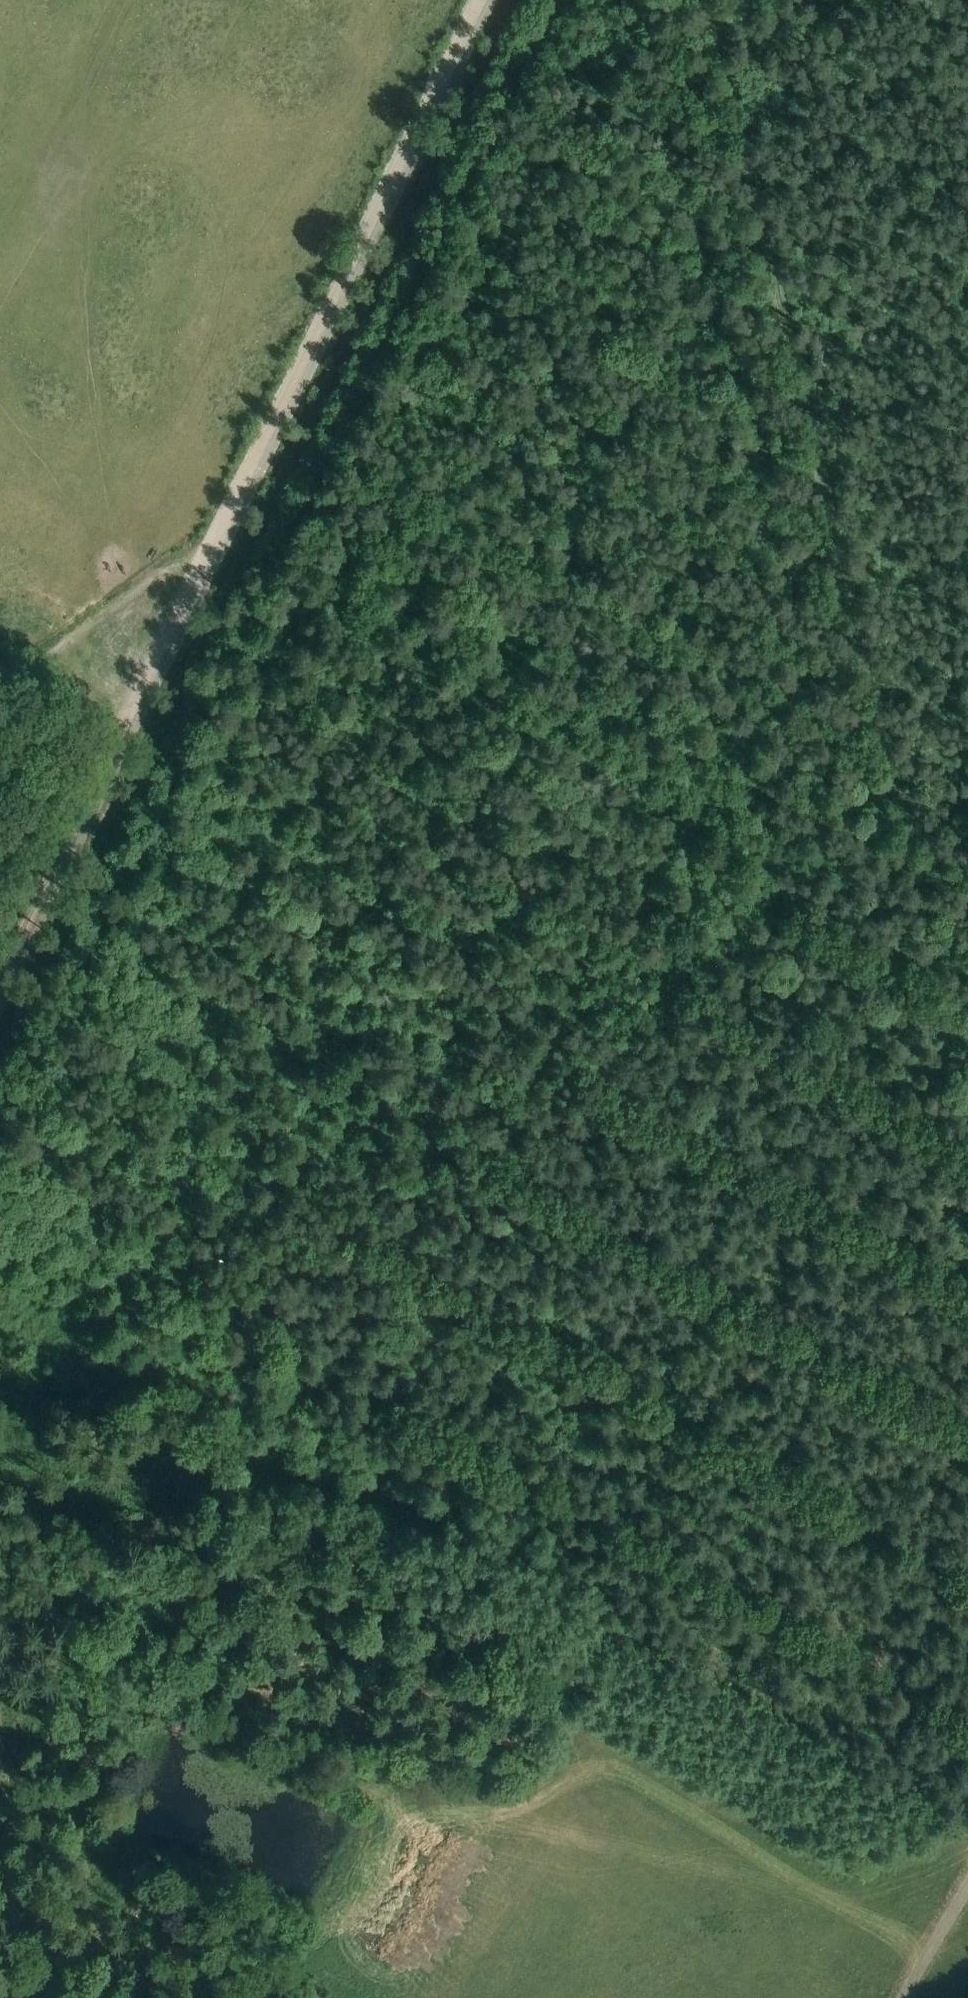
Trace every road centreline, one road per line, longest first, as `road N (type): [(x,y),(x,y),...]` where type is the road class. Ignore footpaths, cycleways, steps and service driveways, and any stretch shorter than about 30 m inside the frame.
road 1 (track): [(0,977),(480,0)]
road 2 (track): [(967,1886),(904,1997)]

